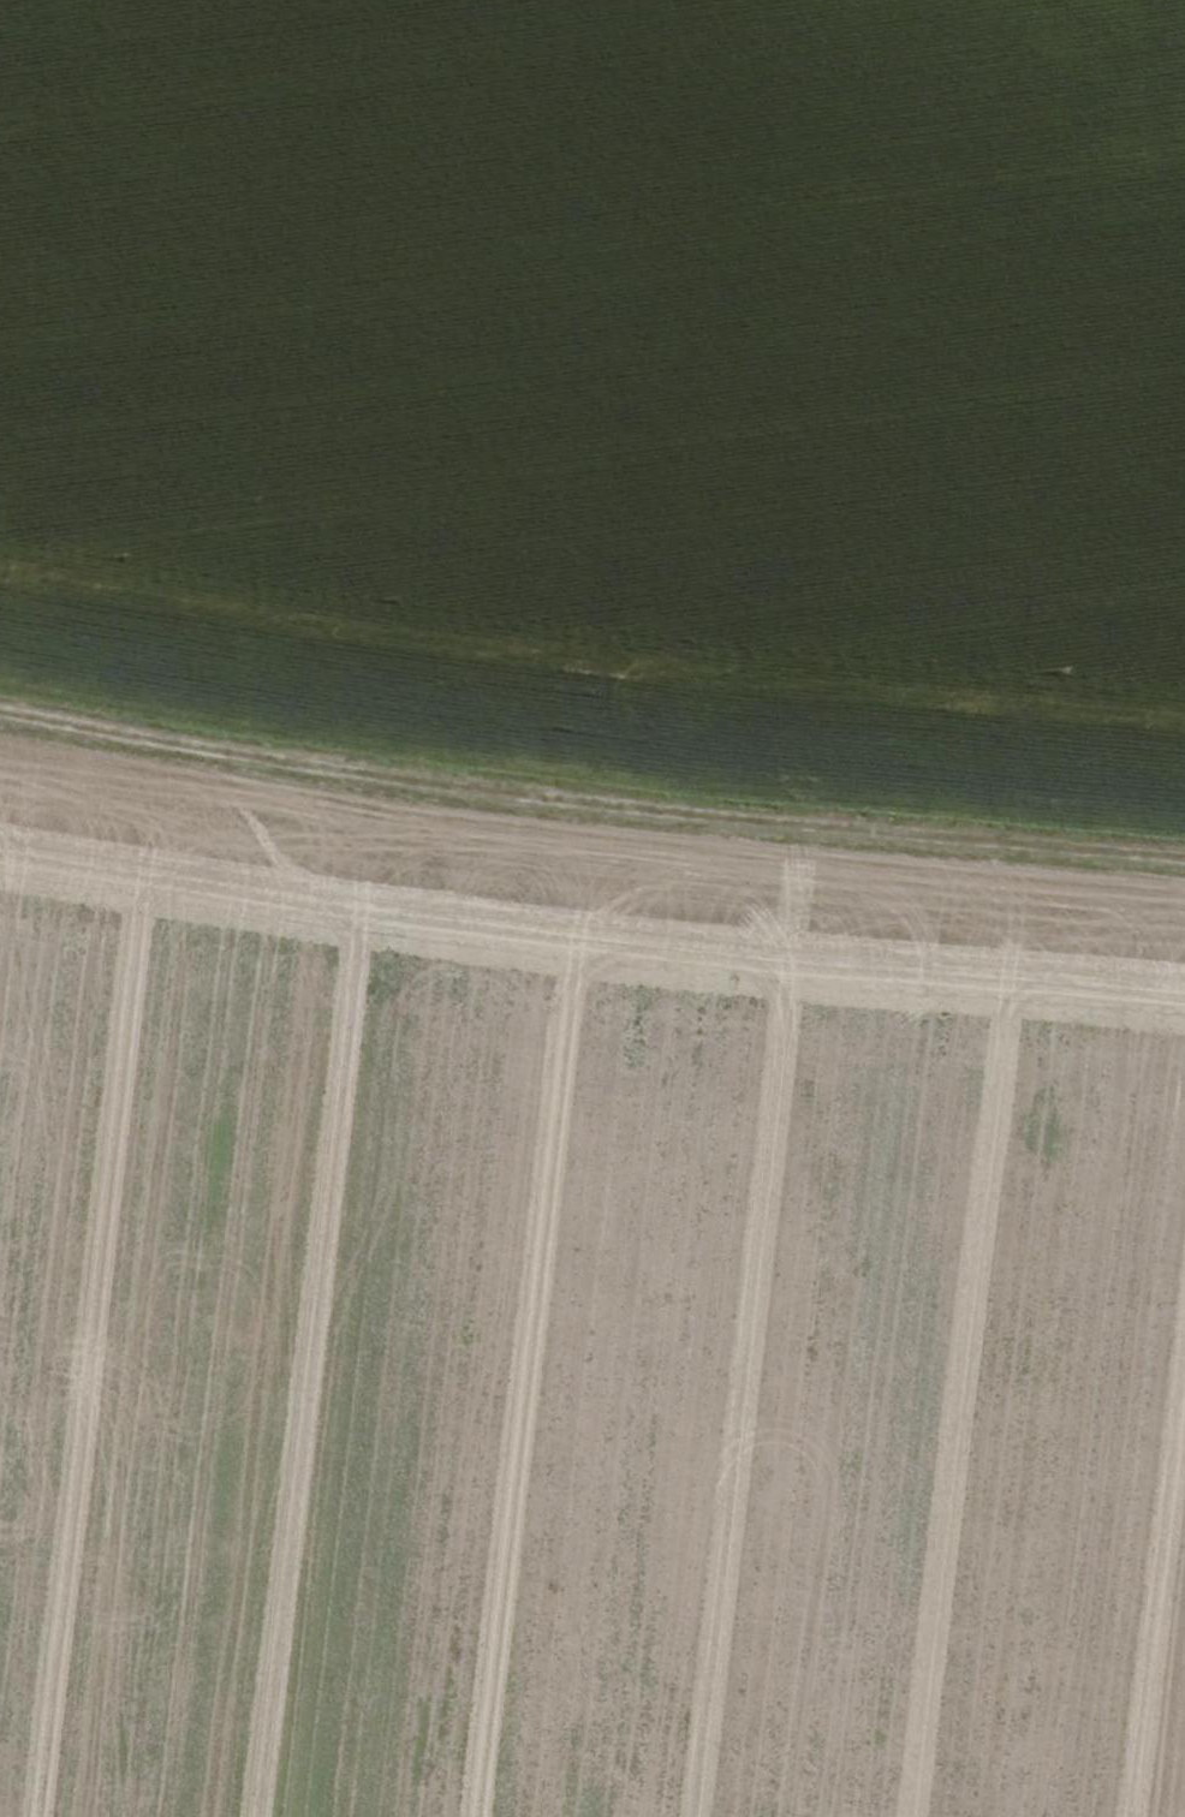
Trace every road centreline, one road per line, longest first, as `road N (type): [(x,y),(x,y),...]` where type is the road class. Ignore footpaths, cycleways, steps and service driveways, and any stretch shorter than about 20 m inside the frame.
road 1 (track): [(1184,856),(457,795),(0,717)]

